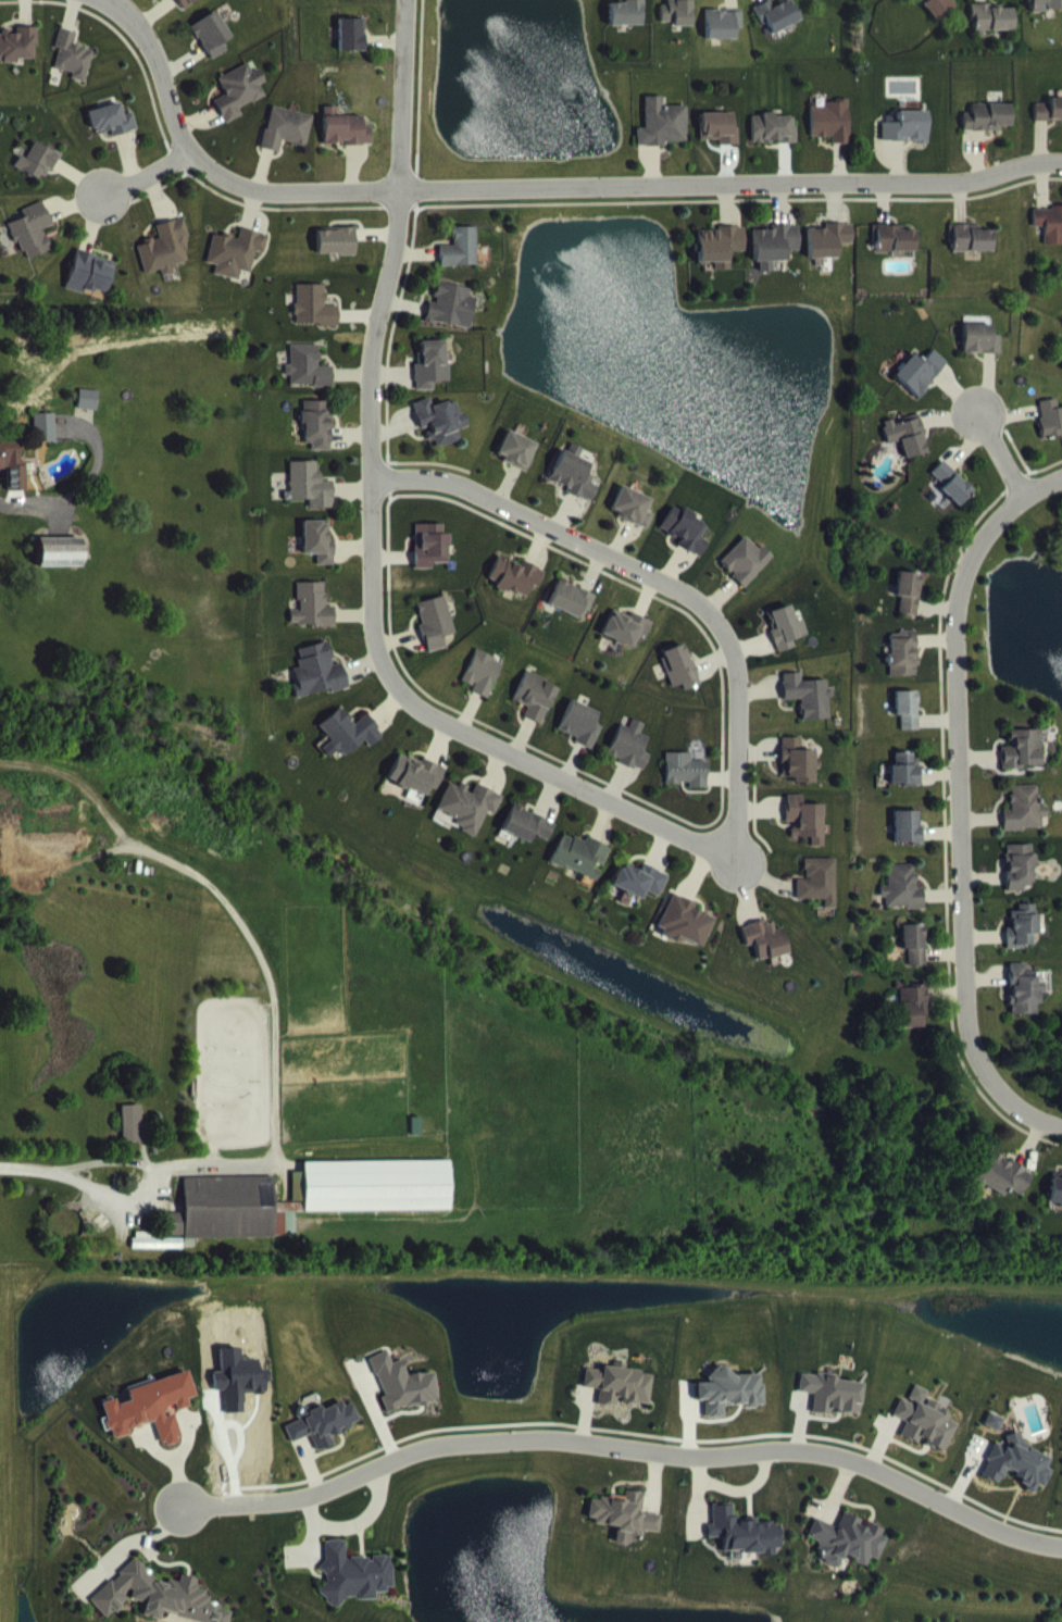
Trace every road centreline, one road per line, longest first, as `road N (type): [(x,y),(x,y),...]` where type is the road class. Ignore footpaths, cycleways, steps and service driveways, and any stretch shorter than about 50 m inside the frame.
road 1 (residential): [(737,862),(453,733),(407,703),(384,667),(375,631),(372,358),(401,241),(410,0)]
road 2 (residential): [(1061,162),(1042,161),(977,184),(264,194),(224,176),(190,147),(149,45),(121,7),(106,0)]
road 3 (residential): [(1061,1545),(1004,1533),(832,1453),(703,1456),(546,1436),(441,1443),(290,1498),(180,1506)]
road 4 (residential): [(1061,1125),(1026,1114),(996,1089),(967,1030),(960,606),(983,539),(1024,496),(1061,480)]
road 5 (residential): [(373,484),(434,482),(468,494),(698,600),(726,633),(738,681),(737,862)]

